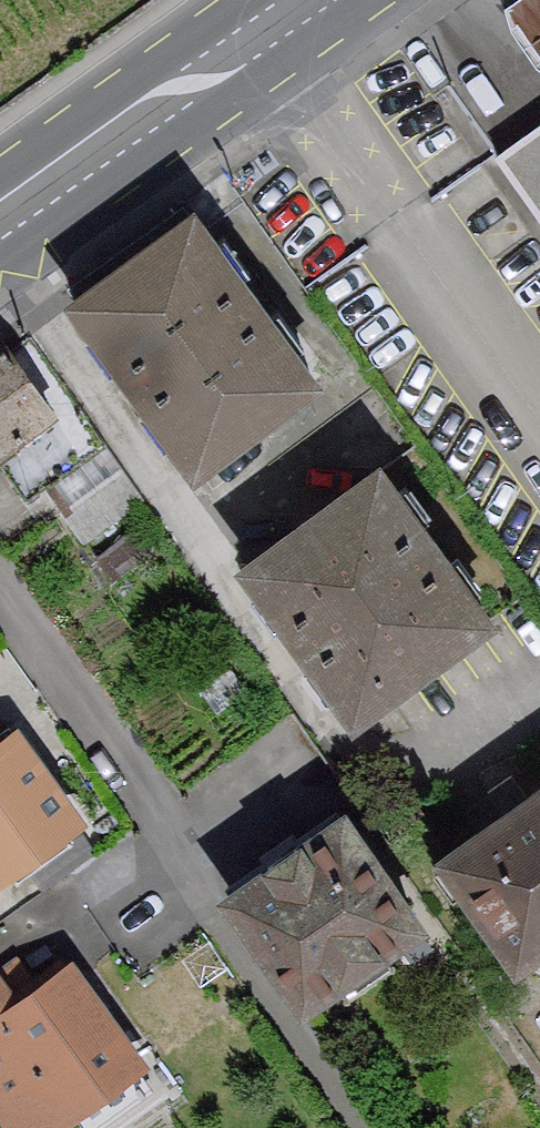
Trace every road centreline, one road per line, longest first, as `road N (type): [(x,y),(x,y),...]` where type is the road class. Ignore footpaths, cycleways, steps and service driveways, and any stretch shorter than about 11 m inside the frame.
road 1 (primary): [(0,224),(307,0)]

